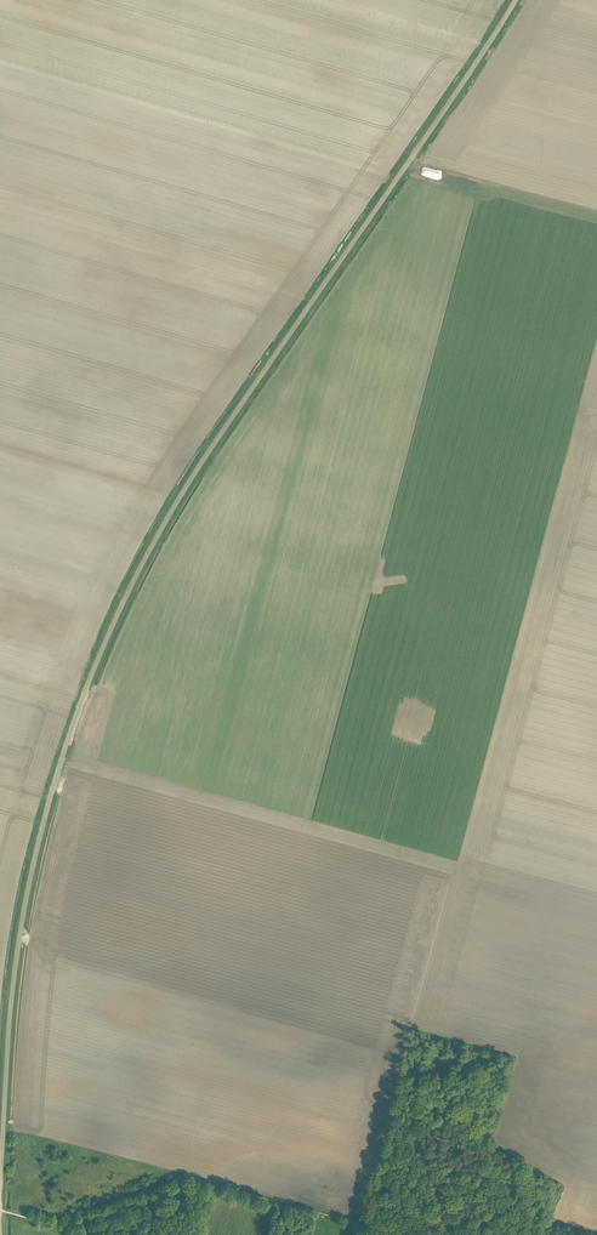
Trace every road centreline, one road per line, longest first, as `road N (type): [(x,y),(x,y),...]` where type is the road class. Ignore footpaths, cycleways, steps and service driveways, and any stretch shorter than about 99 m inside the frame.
road 1 (unclassified): [(0,1191),(10,1018),(30,874),(64,740),(98,653),(183,490),(510,0)]

